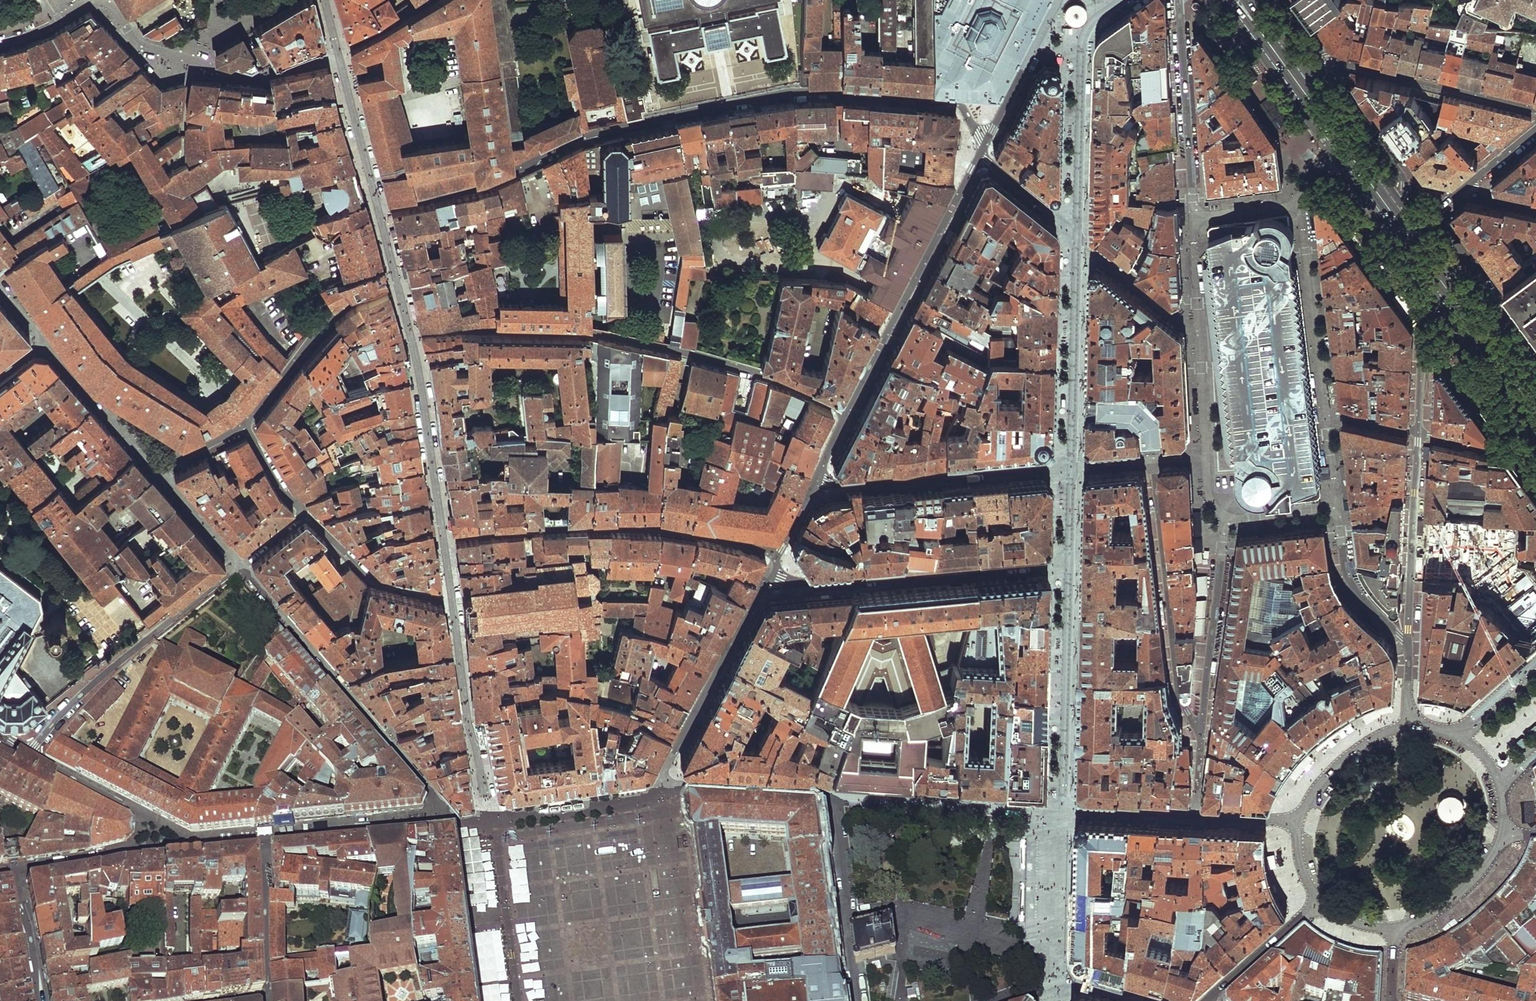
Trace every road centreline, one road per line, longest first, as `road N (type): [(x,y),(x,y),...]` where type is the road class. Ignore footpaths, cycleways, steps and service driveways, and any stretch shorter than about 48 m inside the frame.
road 1 (residential): [(987,141),(955,102),(793,93),(593,134),(487,184),(378,209),(338,56),(258,75),(226,72),(145,47),(101,1),(0,43)]
road 2 (residential): [(987,141),(817,480)]
road 3 (residential): [(817,480),(900,482),(1152,460)]
road 4 (residential): [(444,819),(434,793),(240,564)]
road 5 (residential): [(29,753),(60,715),(240,564)]
road 6 (residential): [(1152,460),(1178,689),(1202,728)]
road 7 (residential): [(1303,75),(1327,61),(1345,63),(1535,112)]
road 8 (residential): [(1179,0),(1194,216)]
road 9 (primary): [(1535,400),(1412,227)]
road 10 (residential): [(1408,644),(1418,433)]
road 11 (residential): [(1230,519),(1202,728)]
road 12 (primary): [(1225,0),(1343,160)]
road 13 (primary): [(1343,160),(1452,314)]
road 14 (primary): [(1412,227),(1303,75)]
road 15 (residential): [(1202,728),(1196,814),(1296,822)]
road 16 (residential): [(262,837),(444,819)]
road 17 (residential): [(29,753),(183,845)]
road 18 (residential): [(157,473),(42,341)]
road 19 (residential): [(452,595),(375,579),(304,514)]
road 20 (residential): [(15,869),(183,845)]
road 21 (residential): [(1296,822),(1301,869),(1317,901),(1351,921),(1395,927)]
road 22 (residential): [(1408,644),(1354,590),(1336,507)]
road 23 (residential): [(1058,0),(987,141)]
road 24 (residential): [(262,837),(268,994)]
road 25 (residential): [(1412,726),(1346,757),(1296,822)]
road 26 (residential): [(1395,927),(1455,898),(1491,859),(1503,832)]
road 27 (primary): [(1452,314),(1535,430)]
road 28 (residential): [(15,869),(40,1000)]
road 29 (residential): [(1418,433),(1425,341),(1452,314)]
road 30 (residential): [(1152,460),(1205,455),(1209,496),(1230,519)]
road 31 (residential): [(240,564),(157,473)]
road 32 (residential): [(1418,433),(1495,448),(1535,434)]

